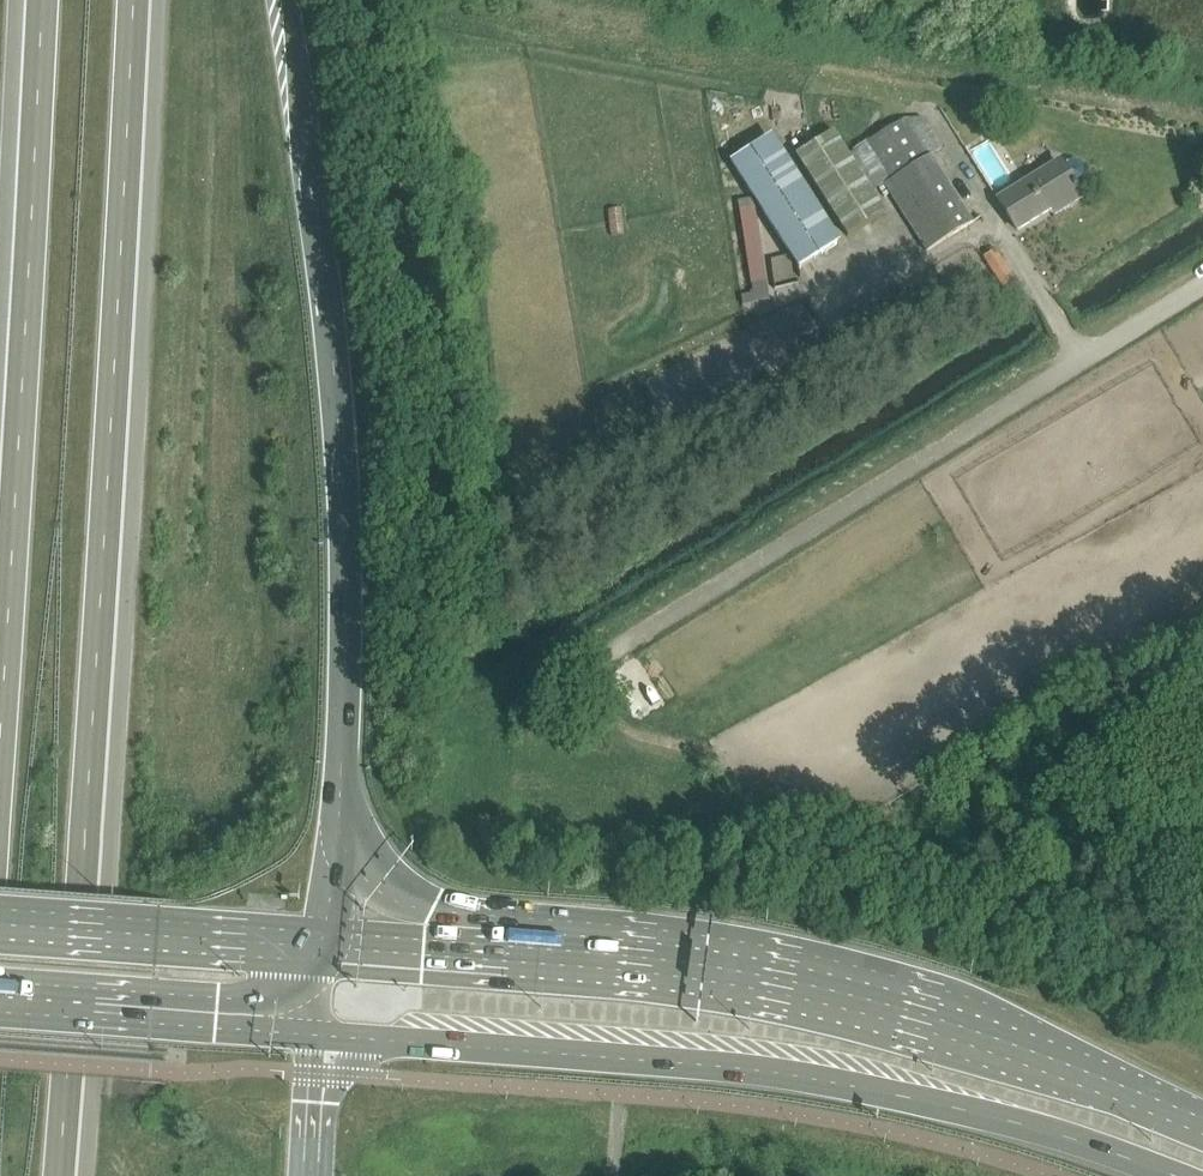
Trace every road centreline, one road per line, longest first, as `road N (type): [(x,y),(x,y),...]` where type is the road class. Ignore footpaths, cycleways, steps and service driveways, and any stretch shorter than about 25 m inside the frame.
road 1 (trunk): [(62,1175),(135,0)]
road 2 (trunk): [(325,941),(341,768),(345,524),(332,327),(282,0)]
road 3 (primary): [(1202,1121),(1077,1064),(951,1021),(749,977),(325,941)]
road 4 (primary): [(320,1029),(561,1043),(739,1064),(914,1100),(1158,1175)]
road 5 (unclassified): [(650,763),(620,736),(600,694),(607,646),(621,630),(1202,285)]
road 6 (trunk): [(42,0),(0,667)]
road 7 (primary): [(325,941),(0,924)]
road 8 (primary): [(0,1007),(320,1029)]
road 9 (trunk): [(311,1175),(320,1029)]

